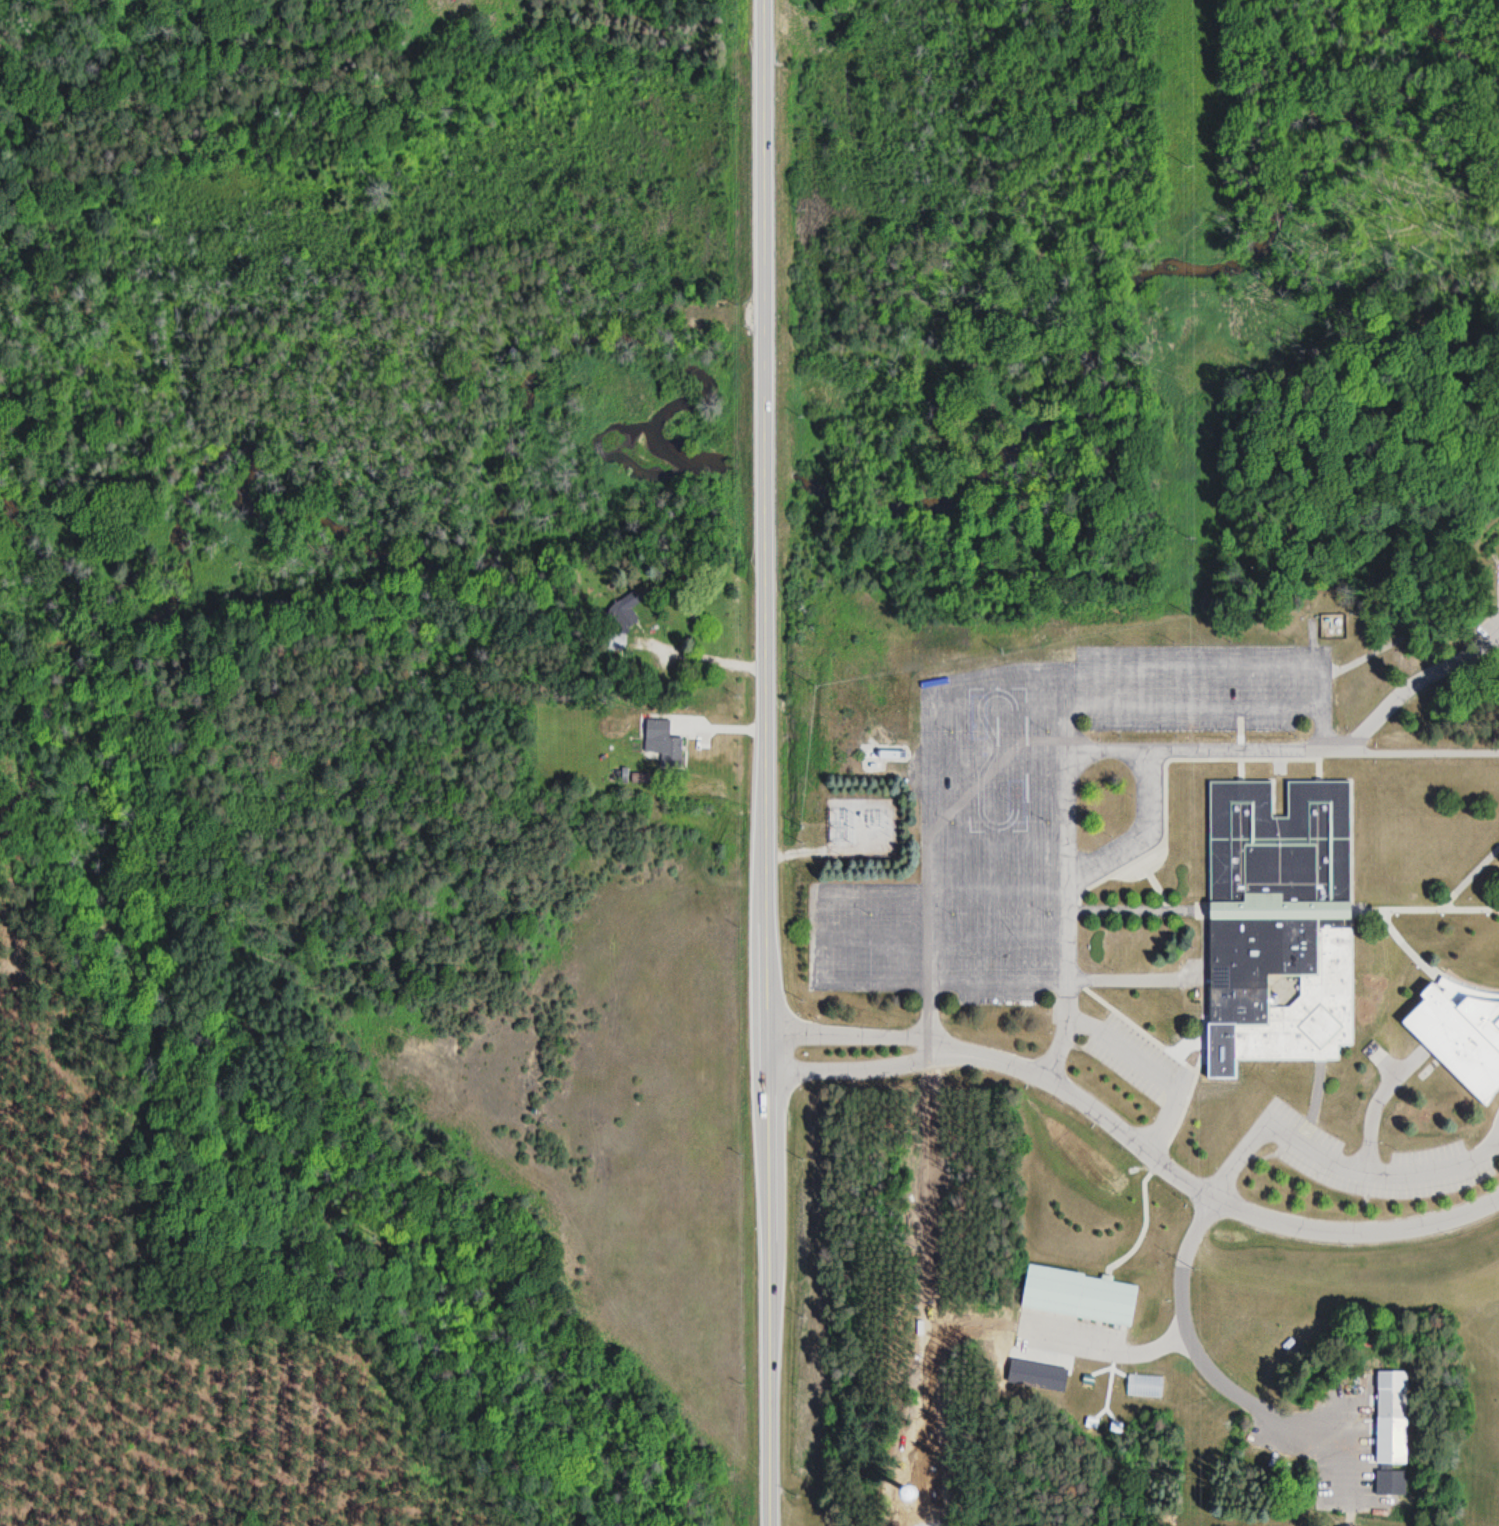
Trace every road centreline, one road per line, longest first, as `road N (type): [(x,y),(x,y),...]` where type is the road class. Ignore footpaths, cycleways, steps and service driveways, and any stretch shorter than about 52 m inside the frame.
road 1 (tertiary): [(770,1525),(764,0)]

